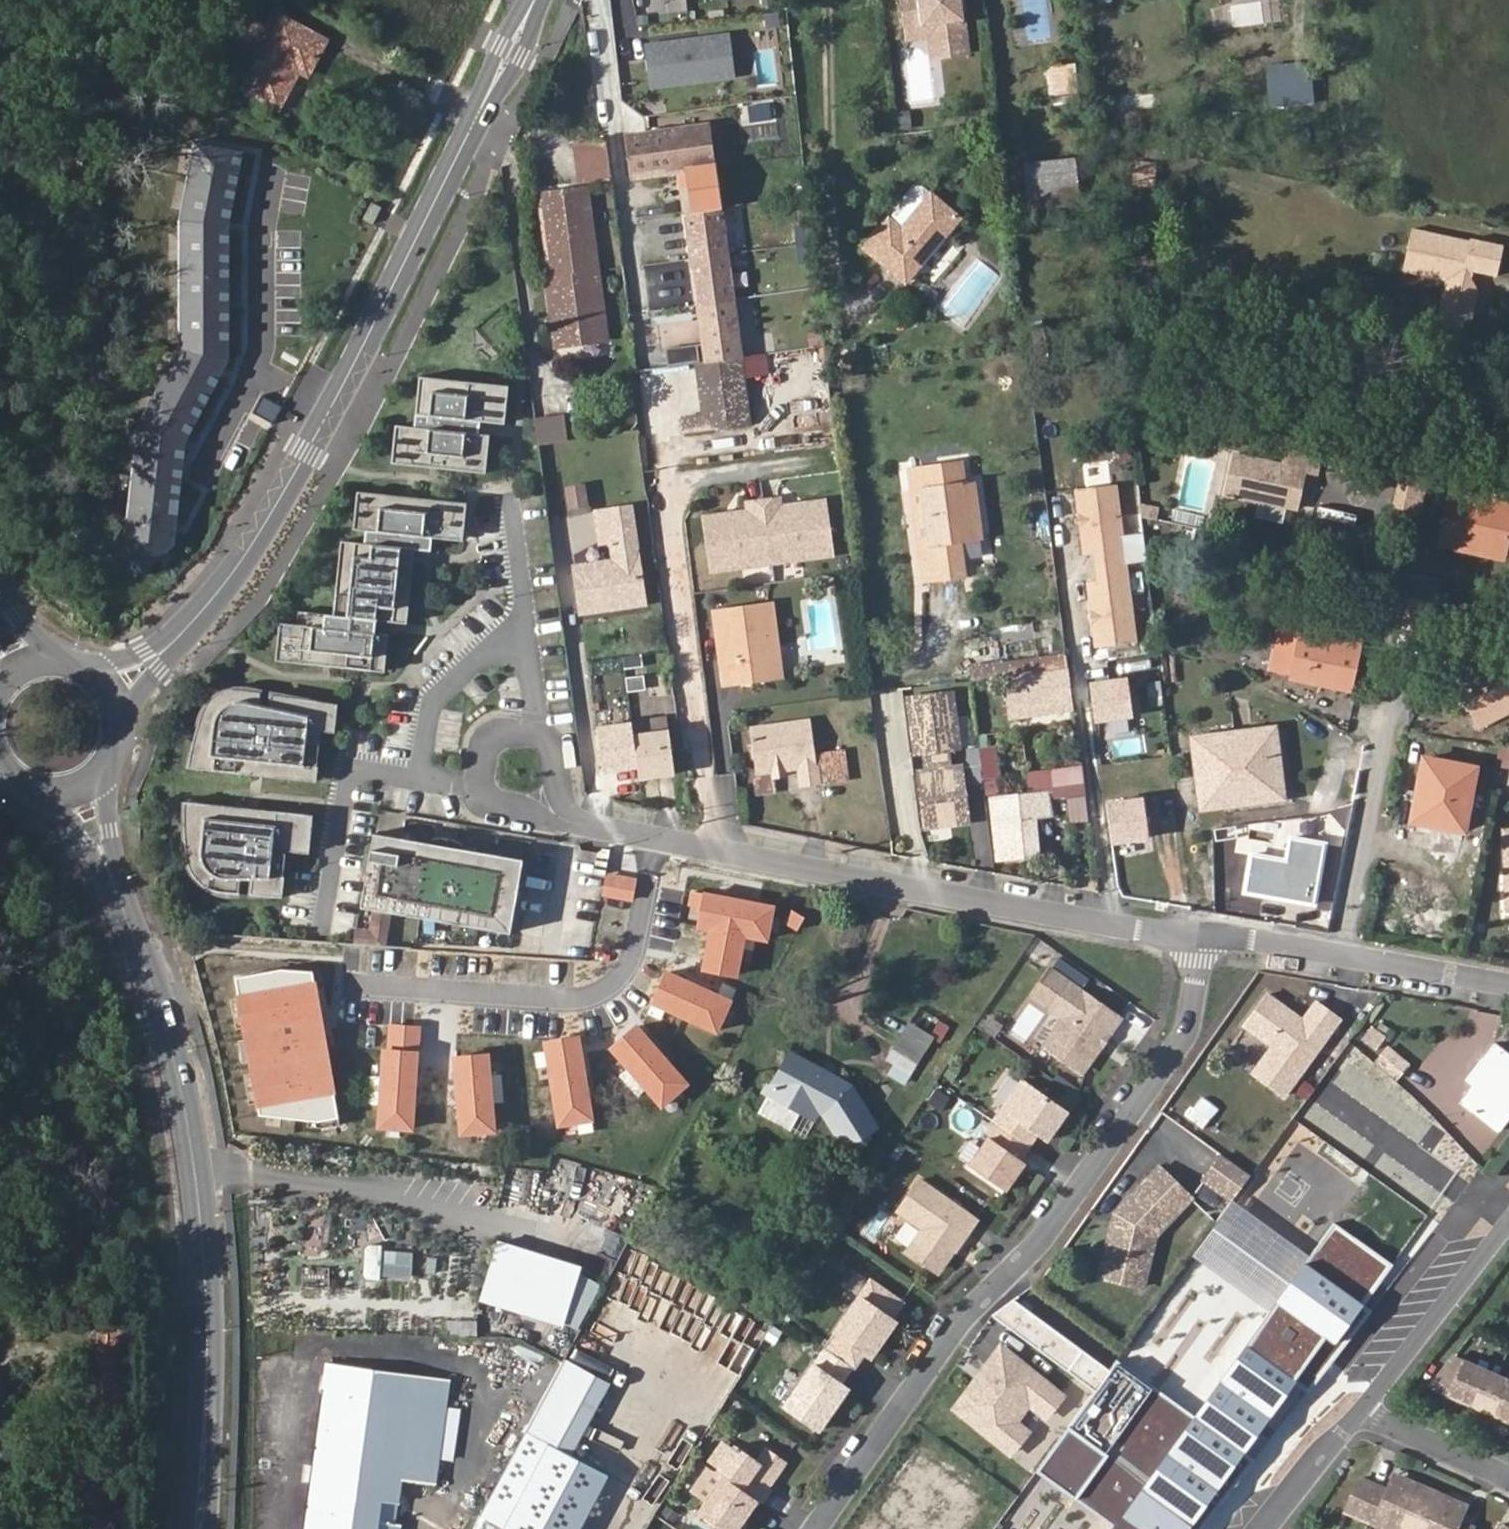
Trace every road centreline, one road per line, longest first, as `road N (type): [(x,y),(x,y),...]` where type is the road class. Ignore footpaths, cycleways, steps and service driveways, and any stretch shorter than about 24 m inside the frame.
road 1 (tertiary): [(124,678),(193,622),(248,553),(307,452),(538,0)]
road 2 (secondary): [(77,798),(179,1047),(206,1293),(199,1528)]
road 3 (residential): [(1211,935),(1187,1034),(1044,1241),(966,1319),(819,1528)]
road 4 (residential): [(580,819),(1211,935)]
road 5 (unknown): [(664,837),(640,958),(631,982),(606,998),(352,992)]
road 6 (residential): [(1211,935),(1508,986)]
road 7 (residential): [(1508,1220),(1358,1413)]
road 8 (residential): [(322,928),(353,771),(423,786)]
road 9 (residential): [(529,628),(452,682),(428,711),(423,786)]
road 10 (residential): [(1508,1473),(1358,1413)]
road 11 (residential): [(1358,1413),(1267,1528)]
road 12 (secondary): [(77,798),(102,786),(127,754),(134,728),(124,678)]
road 13 (residential): [(529,628),(512,500)]
road 14 (residential): [(543,734),(521,728),(496,736),(481,752),(476,781),(487,800)]

